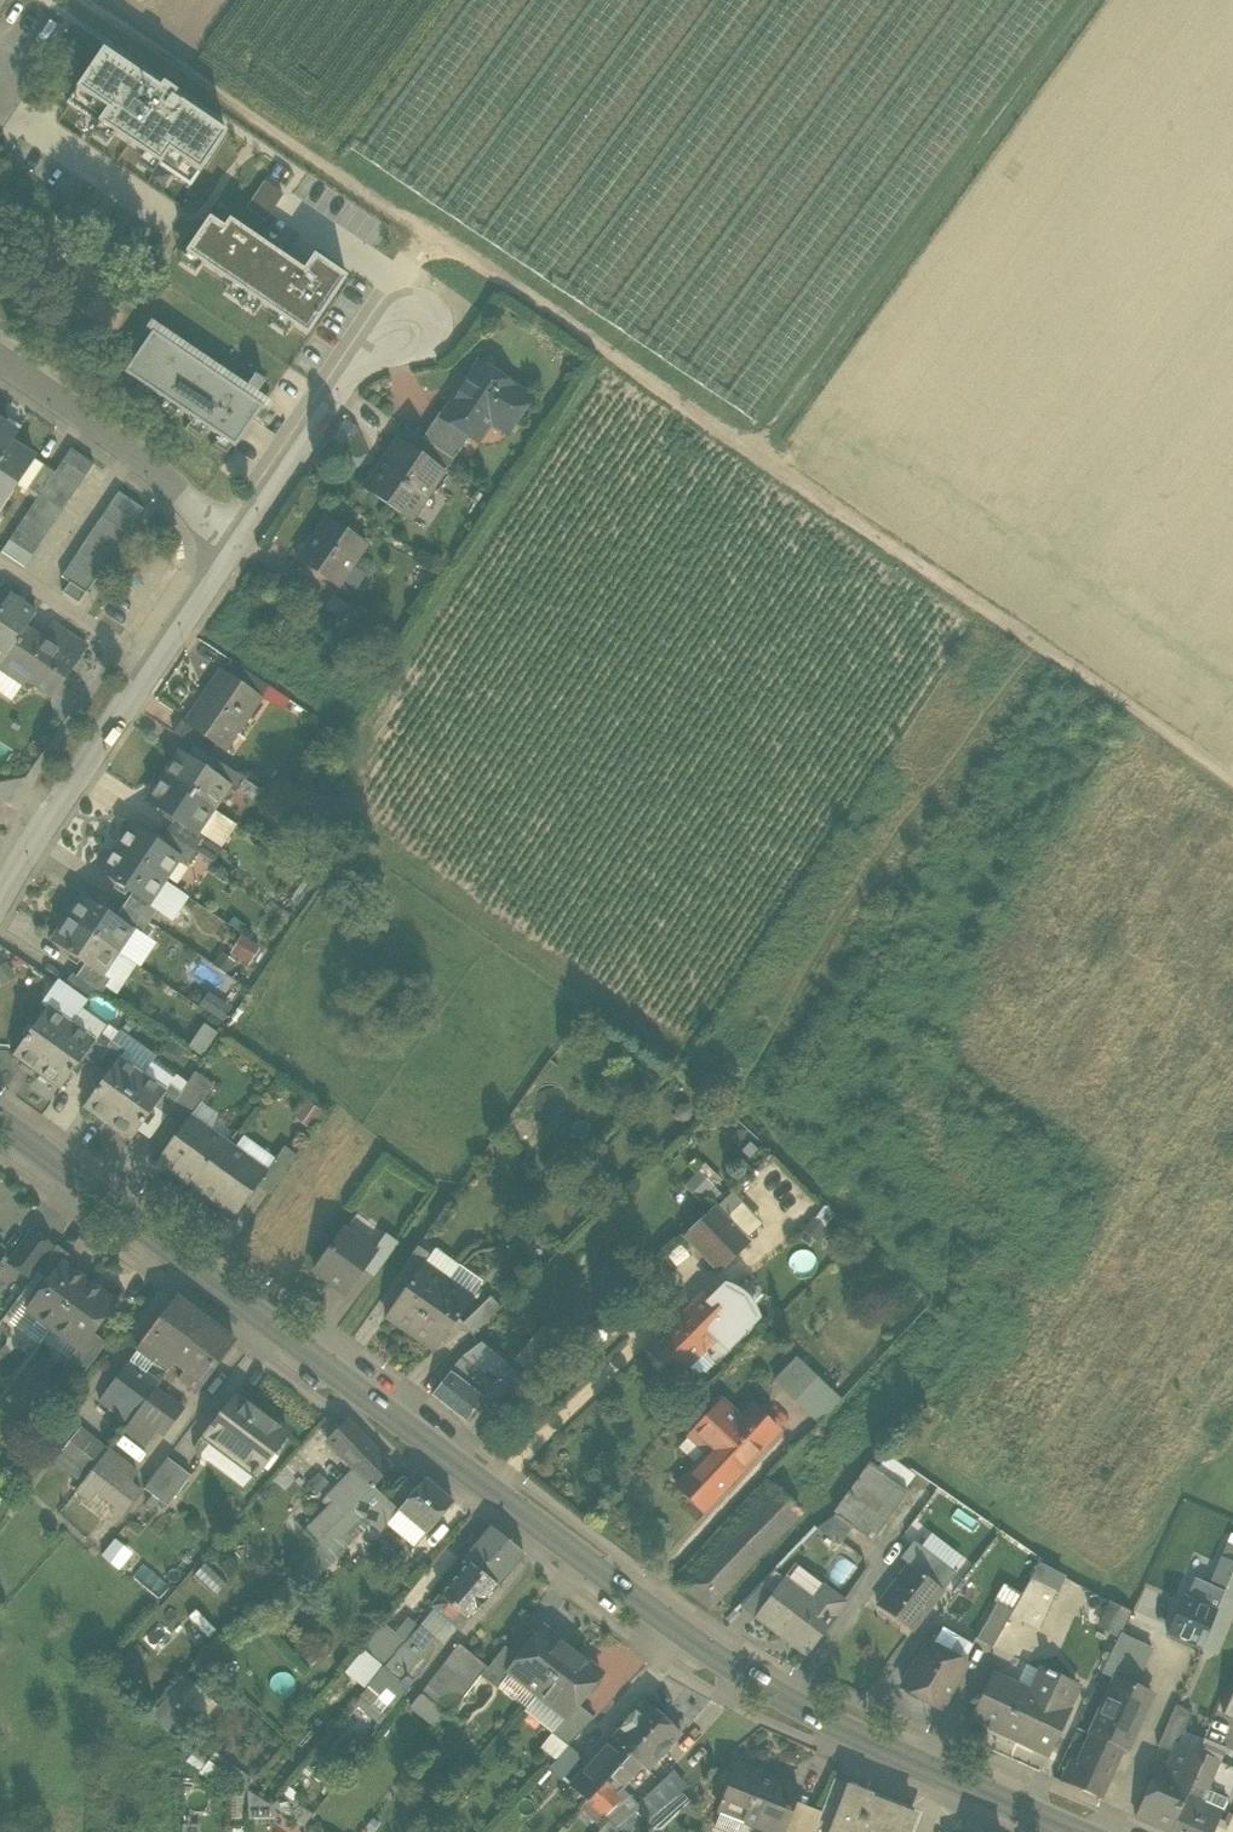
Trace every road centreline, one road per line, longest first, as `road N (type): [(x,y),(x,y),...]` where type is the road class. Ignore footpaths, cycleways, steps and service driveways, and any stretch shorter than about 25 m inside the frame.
road 1 (track): [(1232,777),(89,0)]
road 2 (secondary): [(1069,1831),(898,1757),(740,1673),(0,1120)]
road 3 (residential): [(241,537),(0,365)]
road 4 (residential): [(241,537),(373,345),(419,323)]
road 5 (residential): [(0,900),(152,667)]
road 6 (residential): [(152,667),(0,559)]
road 7 (residential): [(152,667),(241,537)]

